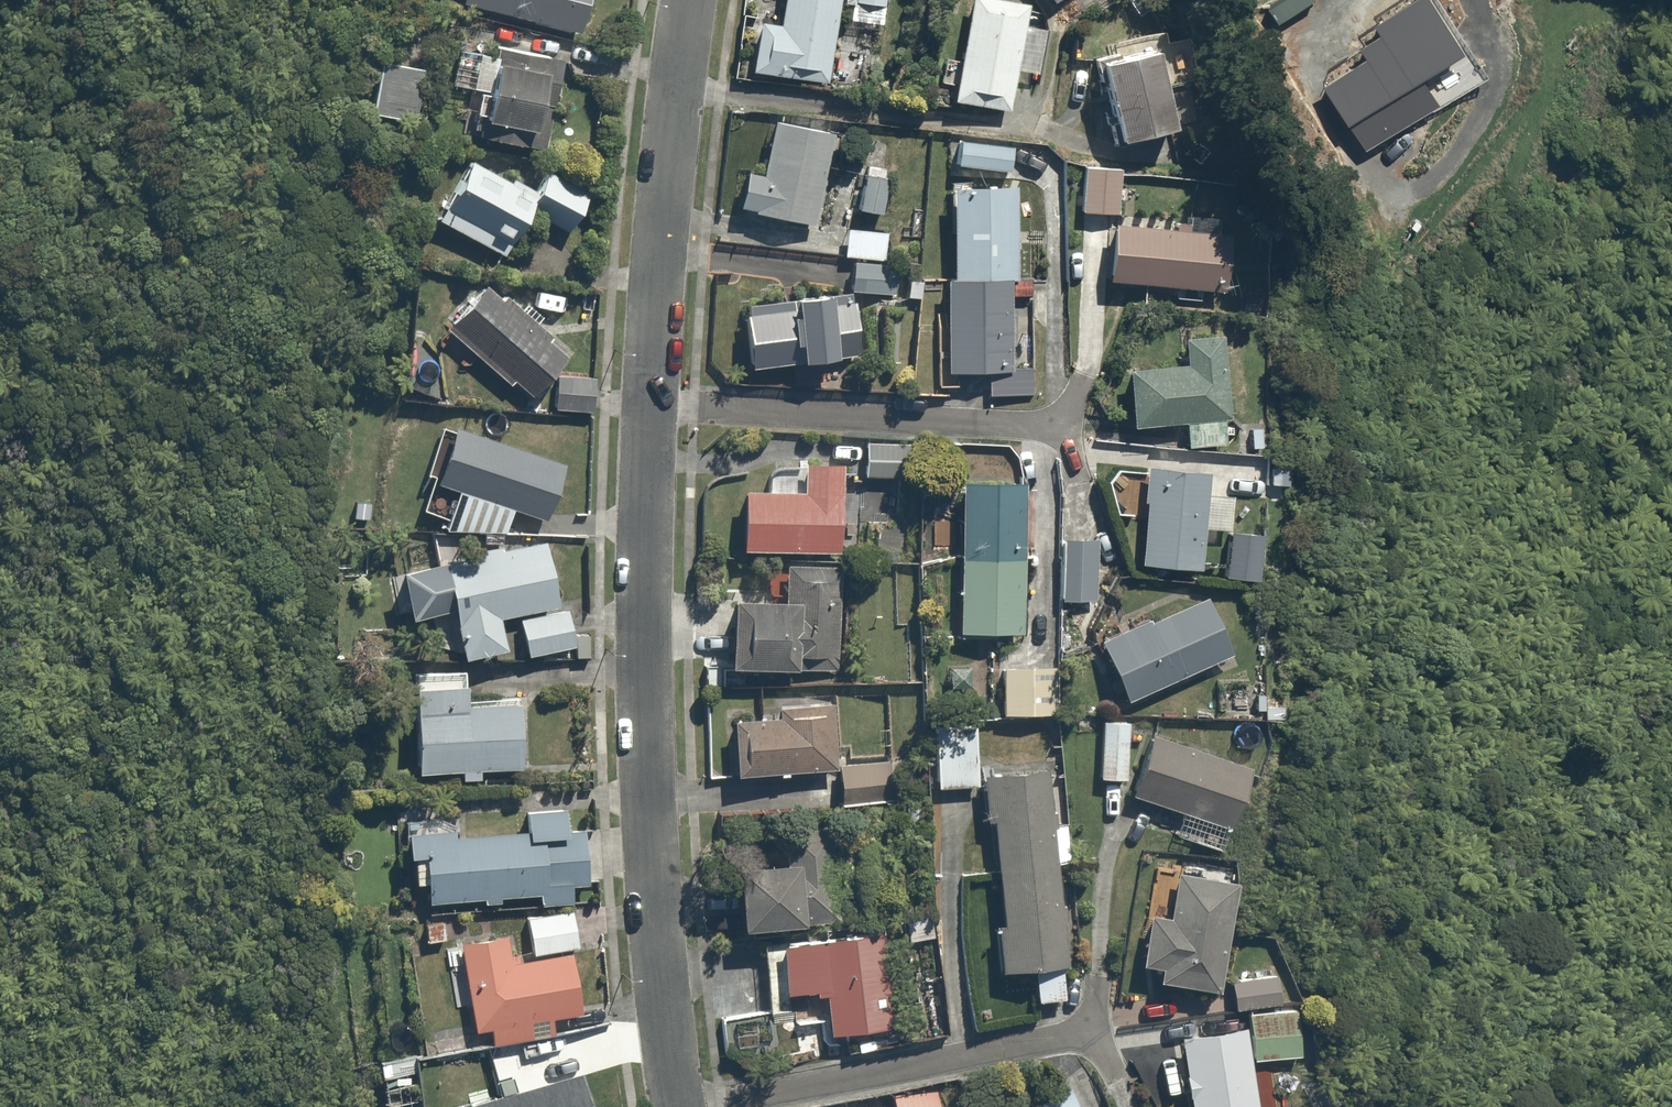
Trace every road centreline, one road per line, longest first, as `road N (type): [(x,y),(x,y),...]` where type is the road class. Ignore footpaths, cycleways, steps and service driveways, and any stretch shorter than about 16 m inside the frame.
road 1 (residential): [(648,400),(651,929),(676,1106)]
road 2 (residential): [(648,400),(1073,428)]
road 3 (residential): [(690,1106),(1096,1033)]
road 4 (residential): [(688,0),(648,400)]

